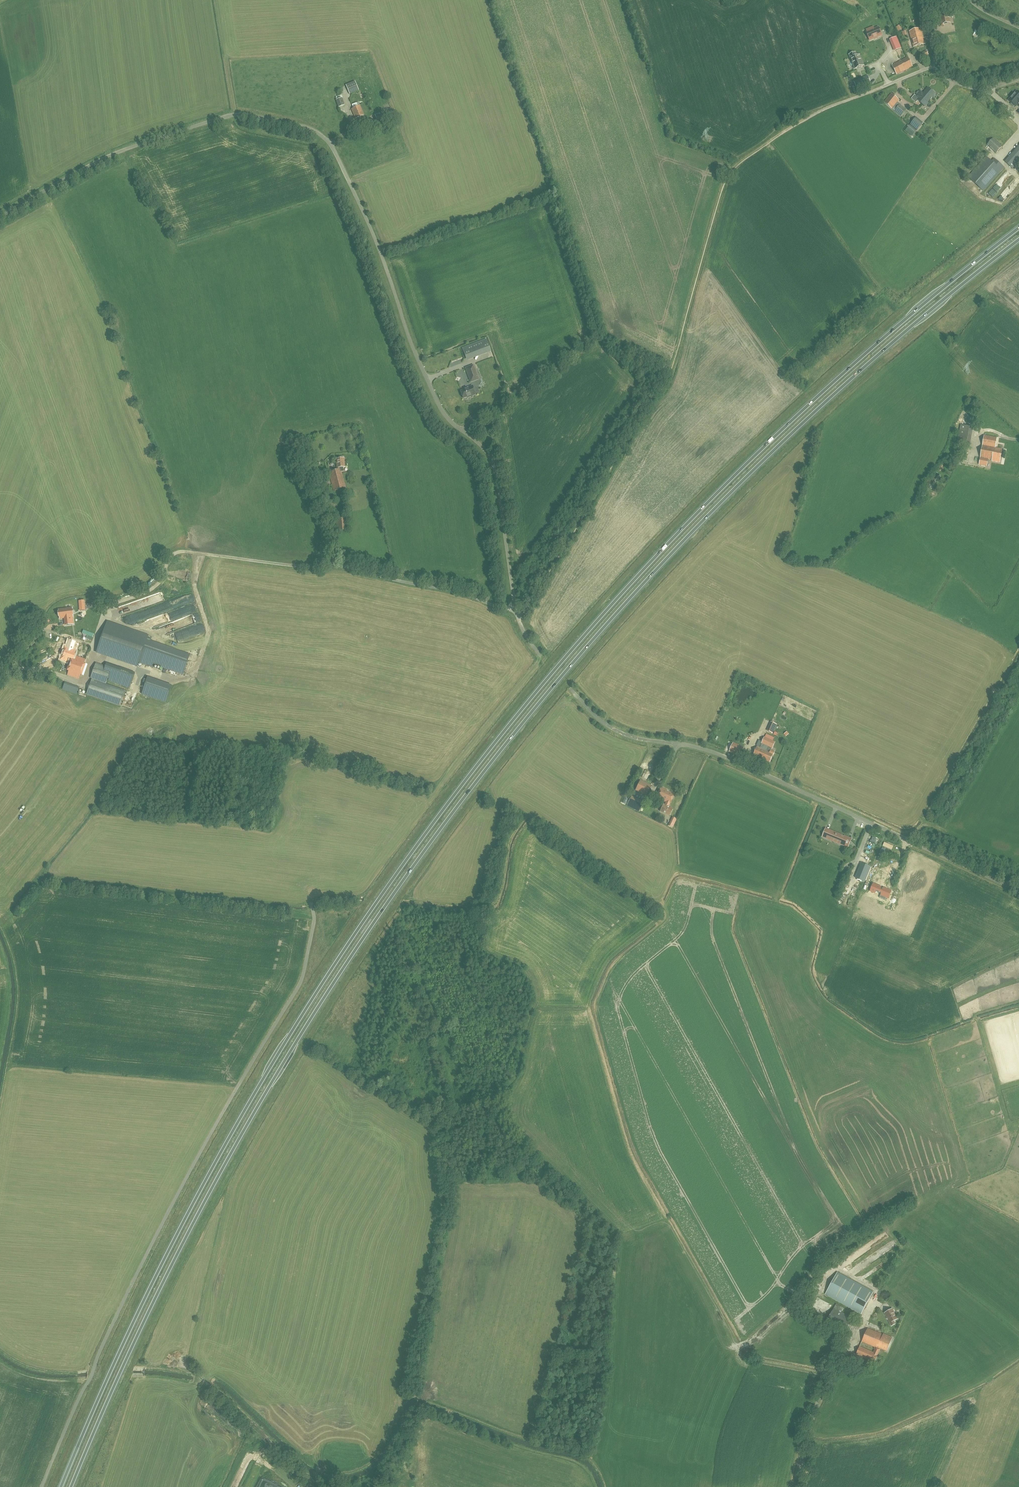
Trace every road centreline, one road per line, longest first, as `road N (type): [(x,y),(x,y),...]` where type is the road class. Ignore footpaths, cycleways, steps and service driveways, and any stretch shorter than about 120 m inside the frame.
road 1 (trunk): [(1018,228),(836,381),(708,502),(565,658),(446,807),(307,1007),(219,1156),(61,1486)]
road 2 (trunk): [(71,1486),(228,1159),(347,962),(453,811),(638,589),(771,452),(1018,241)]
road 3 (unclassified): [(541,656),(516,610),(497,472),(440,406),(365,215),(323,136),(228,116),(105,158),(0,216)]
road 4 (unclassified): [(311,903),(301,980),(161,1227),(43,1486)]
road 5 (unclassified): [(1018,891),(718,754),(626,735),(570,689)]
road 6 (track): [(799,1297),(737,1346),(668,1222)]

